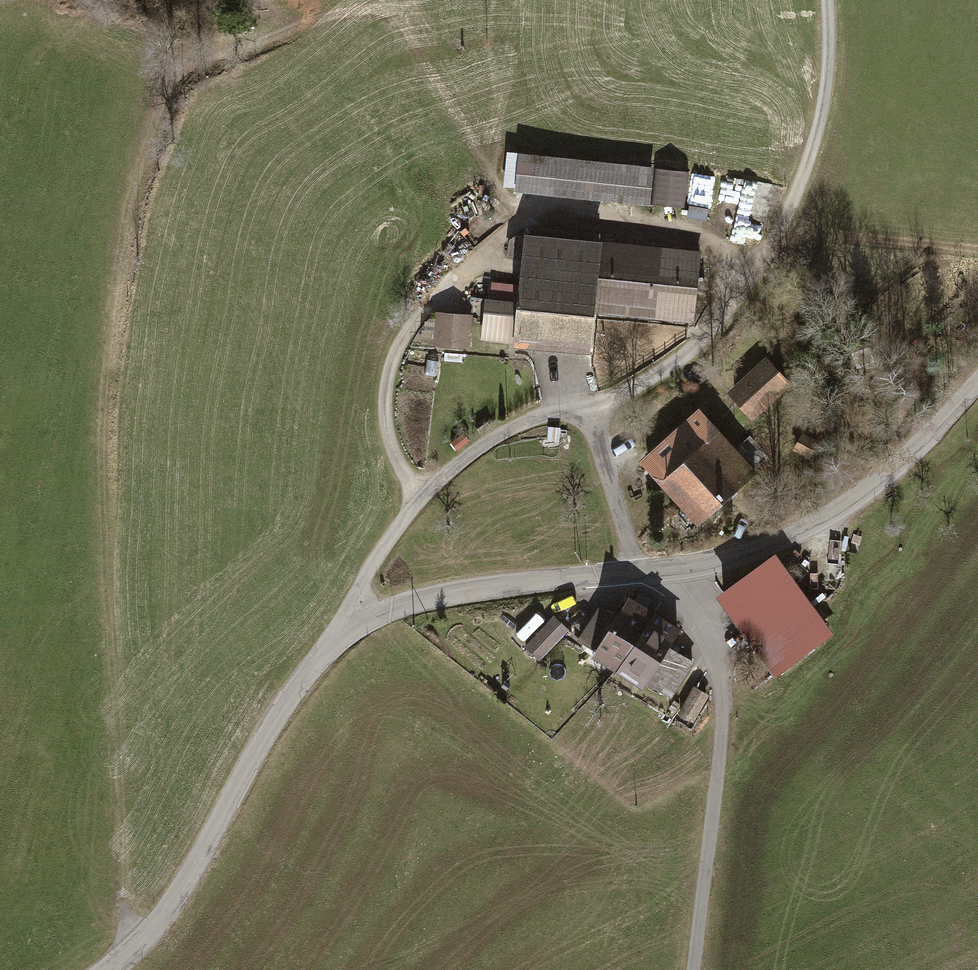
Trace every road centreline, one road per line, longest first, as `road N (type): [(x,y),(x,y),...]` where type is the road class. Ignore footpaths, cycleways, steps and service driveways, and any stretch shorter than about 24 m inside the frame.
road 1 (track): [(133,950),(124,908),(108,439),(115,338),(143,172),(188,78),(279,29),(337,13),(383,12),(430,63),(515,223)]
road 2 (track): [(826,0),(819,120),(770,245),(746,284),(692,348),(655,375),(617,397),(521,424),(460,462),(369,568),(335,645)]
road 3 (tertiary): [(109,969),(169,908),(275,721),(349,633),(398,608),(447,596),(679,567)]
road 4 (track): [(746,284),(720,249),(688,234),(543,215),(515,223),(430,303),(393,360),(388,430),(420,501)]
road 5 (unclassified): [(679,567),(712,642),(722,706),(694,969)]
road 6 (tertiary): [(679,567),(770,544),(837,509),(898,464),(977,383)]
road 7 (track): [(586,406),(638,571)]

